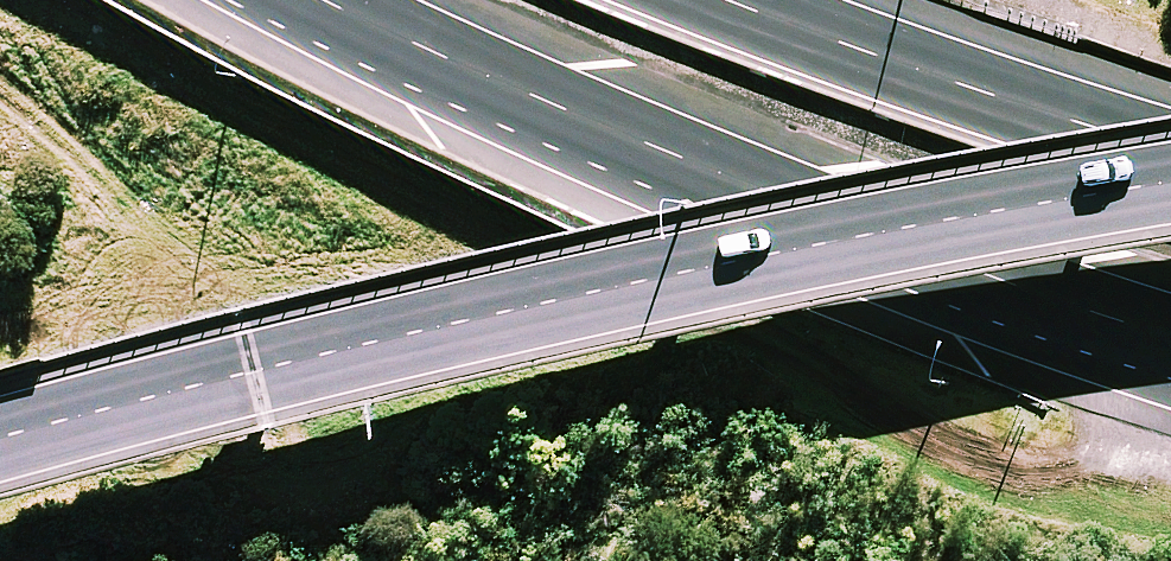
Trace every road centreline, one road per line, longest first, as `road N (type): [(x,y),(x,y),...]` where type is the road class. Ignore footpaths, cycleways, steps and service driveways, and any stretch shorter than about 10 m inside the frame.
road 1 (trunk): [(0,440),(749,257),(1170,184)]
road 2 (trunk): [(1170,339),(974,278),(670,156),(320,0)]
road 3 (trunk): [(726,0),(1071,123),(1170,150)]

